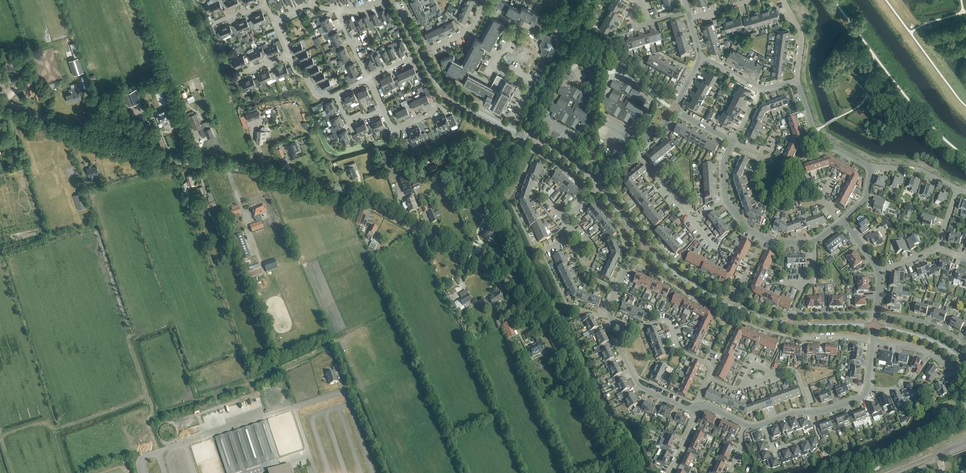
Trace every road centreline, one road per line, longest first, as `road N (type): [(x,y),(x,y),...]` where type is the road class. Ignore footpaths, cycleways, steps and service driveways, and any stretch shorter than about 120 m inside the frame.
road 1 (unclassified): [(624,472),(545,321),(513,285),(345,192),(115,147),(0,98)]
road 2 (tertiary): [(787,325),(709,297),(646,248)]
road 3 (residential): [(508,127),(532,79),(494,64),(517,27)]

